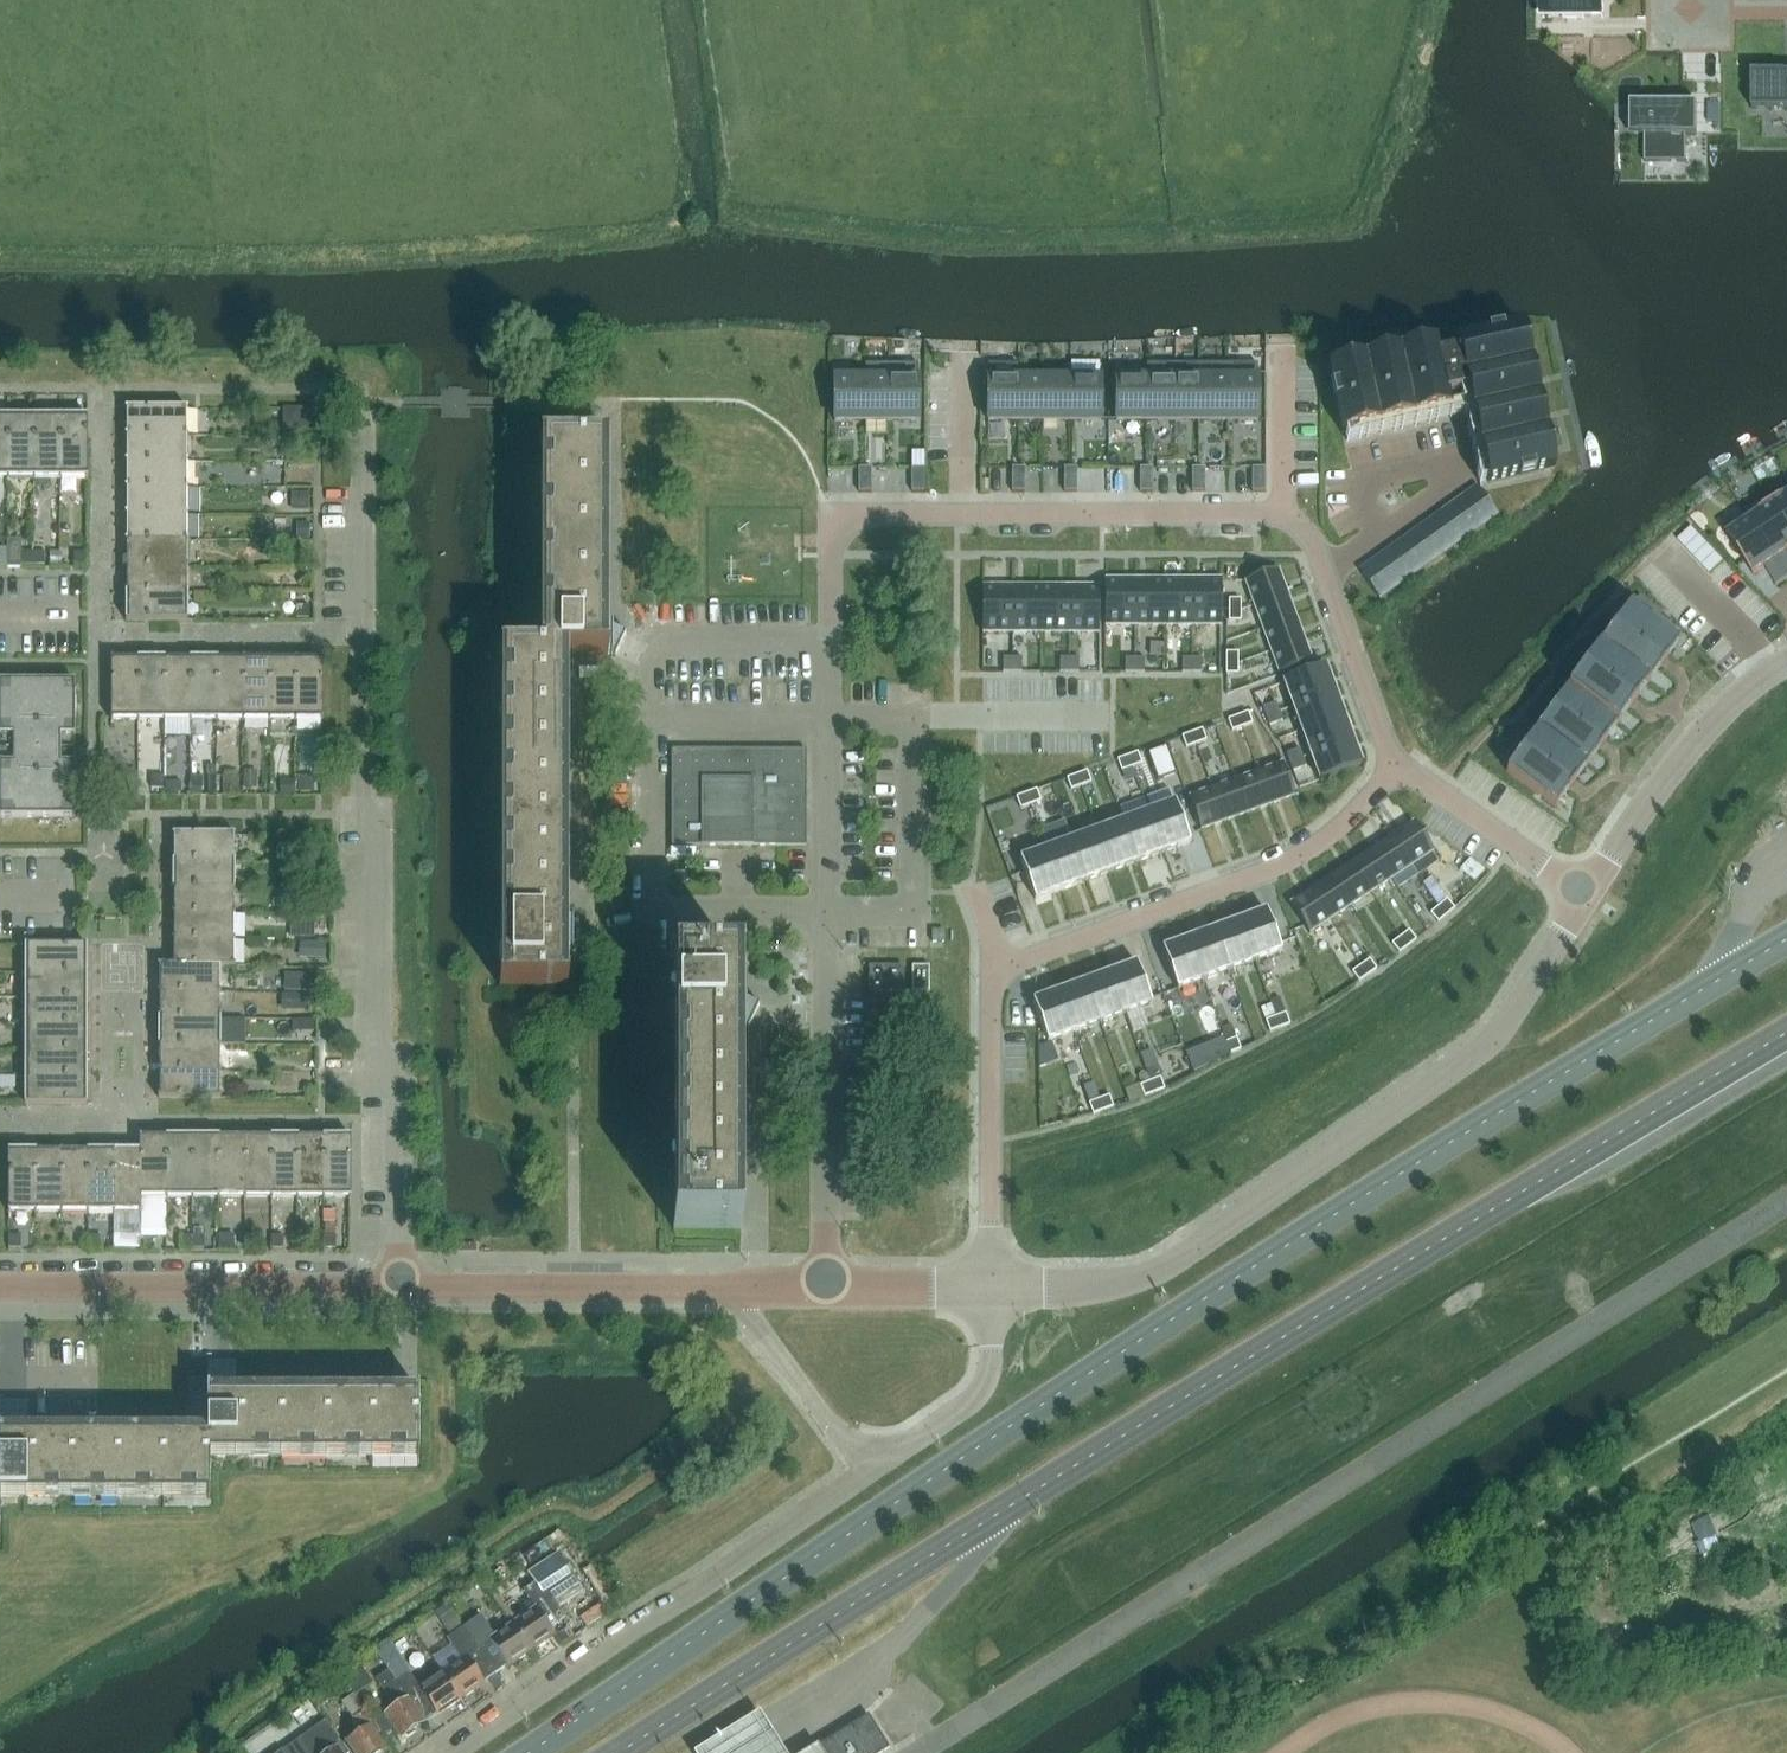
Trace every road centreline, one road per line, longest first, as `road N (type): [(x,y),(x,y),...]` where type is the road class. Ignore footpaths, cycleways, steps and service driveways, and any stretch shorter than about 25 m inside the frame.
road 1 (primary): [(1722,978),(1481,1122),(993,1438),(532,1752)]
road 2 (unclassified): [(918,1752),(1786,1202)]
road 3 (primary): [(1013,1505),(1786,1032)]
road 4 (residential): [(1396,765),(1315,547),(1294,523),(1267,513),(831,514),(826,641)]
road 5 (tertiary): [(0,1286),(826,1286)]
road 6 (residential): [(992,1286),(993,994),(1000,980),(1025,958),(1280,866),(1329,837),(1396,765)]
road 7 (tertiary): [(992,1286),(1104,1284),(1183,1255),(1477,1052),(1589,894)]
road 8 (residential): [(453,1752),(971,1402),(989,1368),(992,1286)]
road 9 (residential): [(826,1286),(826,641)]
road 10 (primary): [(619,1752),(1013,1505)]
road 11 (tertiary): [(1589,894),(1680,758),(1753,684),(1786,662)]
road 12 (residential): [(1589,894),(1396,765)]
road 13 (tertiary): [(826,1286),(992,1286)]
road 14 (primary): [(929,1610),(1013,1505)]

